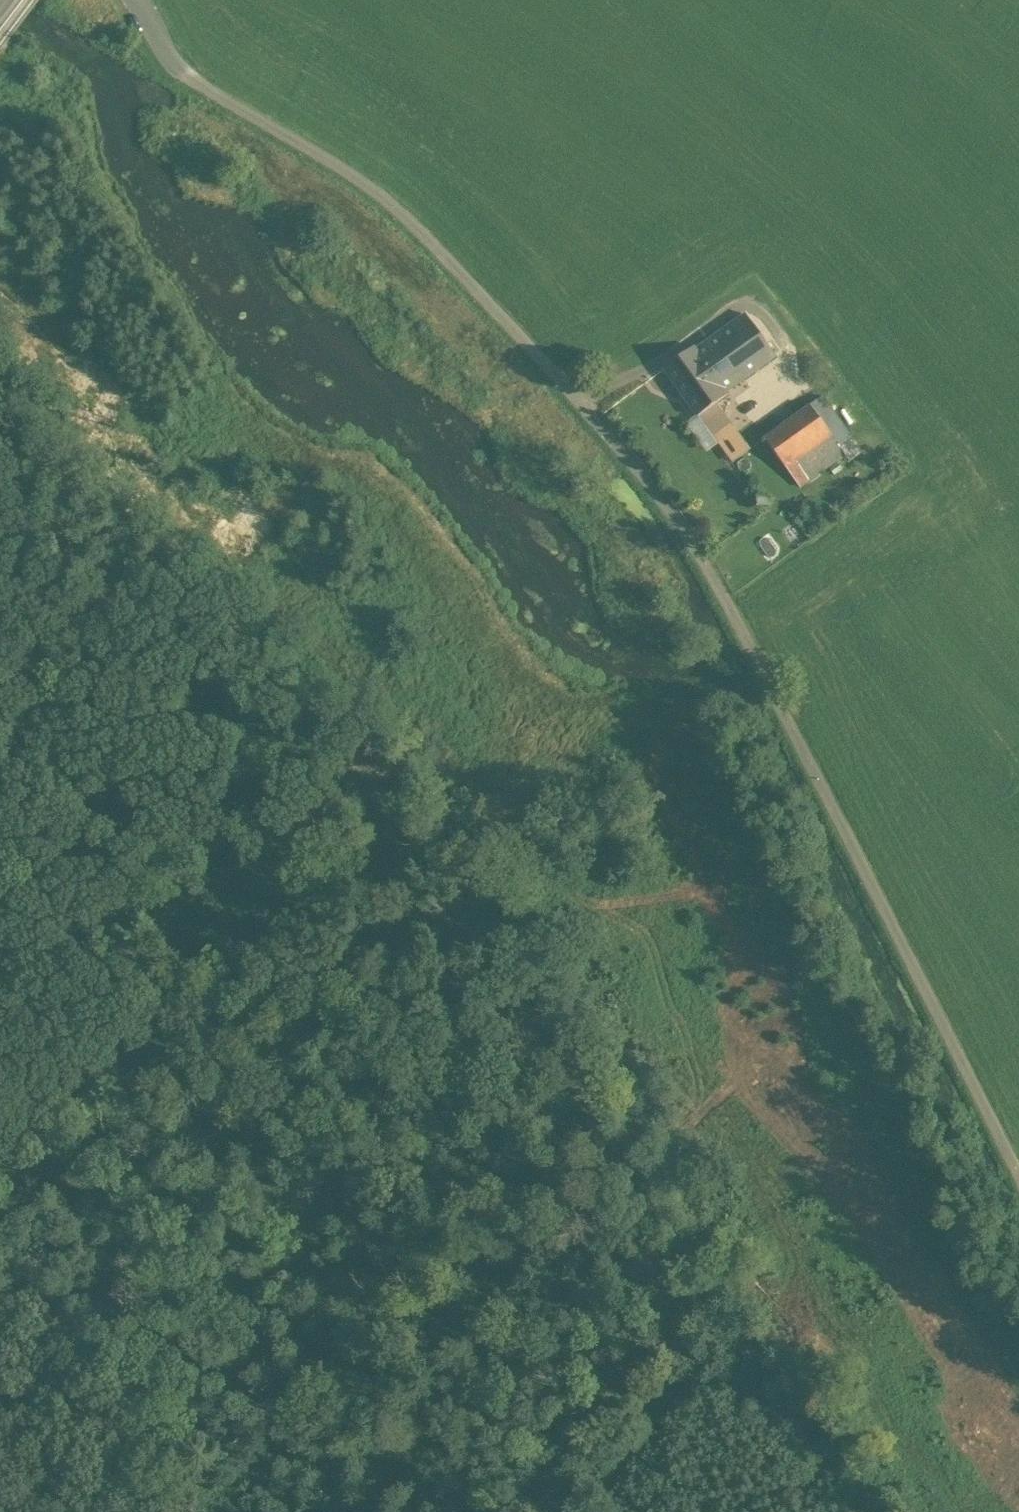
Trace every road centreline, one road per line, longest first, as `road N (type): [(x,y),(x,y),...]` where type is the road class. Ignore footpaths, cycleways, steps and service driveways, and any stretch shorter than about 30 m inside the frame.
road 1 (unclassified): [(1018,1167),(745,627),(680,524),(428,239),(342,169),(180,68),(139,0)]

